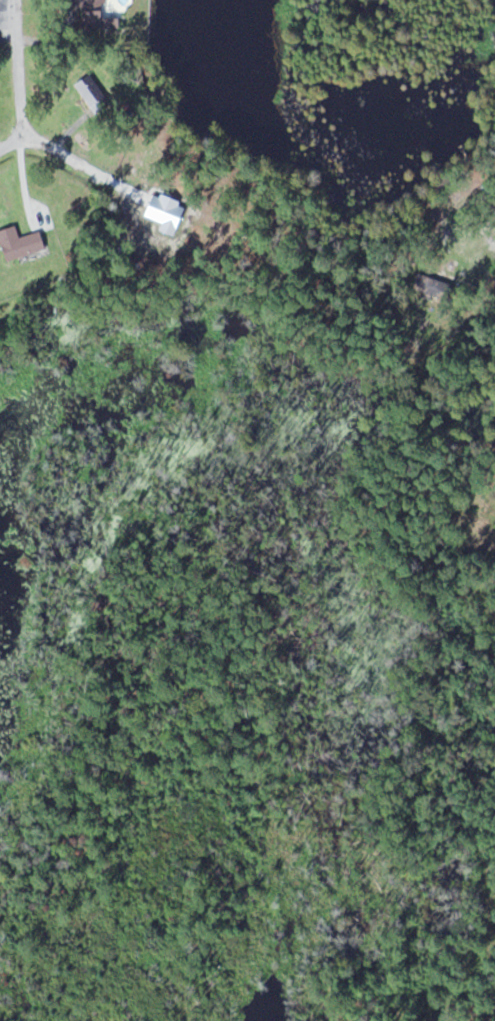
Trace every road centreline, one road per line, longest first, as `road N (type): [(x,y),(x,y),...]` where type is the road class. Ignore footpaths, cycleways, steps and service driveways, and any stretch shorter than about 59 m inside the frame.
road 1 (residential): [(17,0),(22,135),(84,165)]

